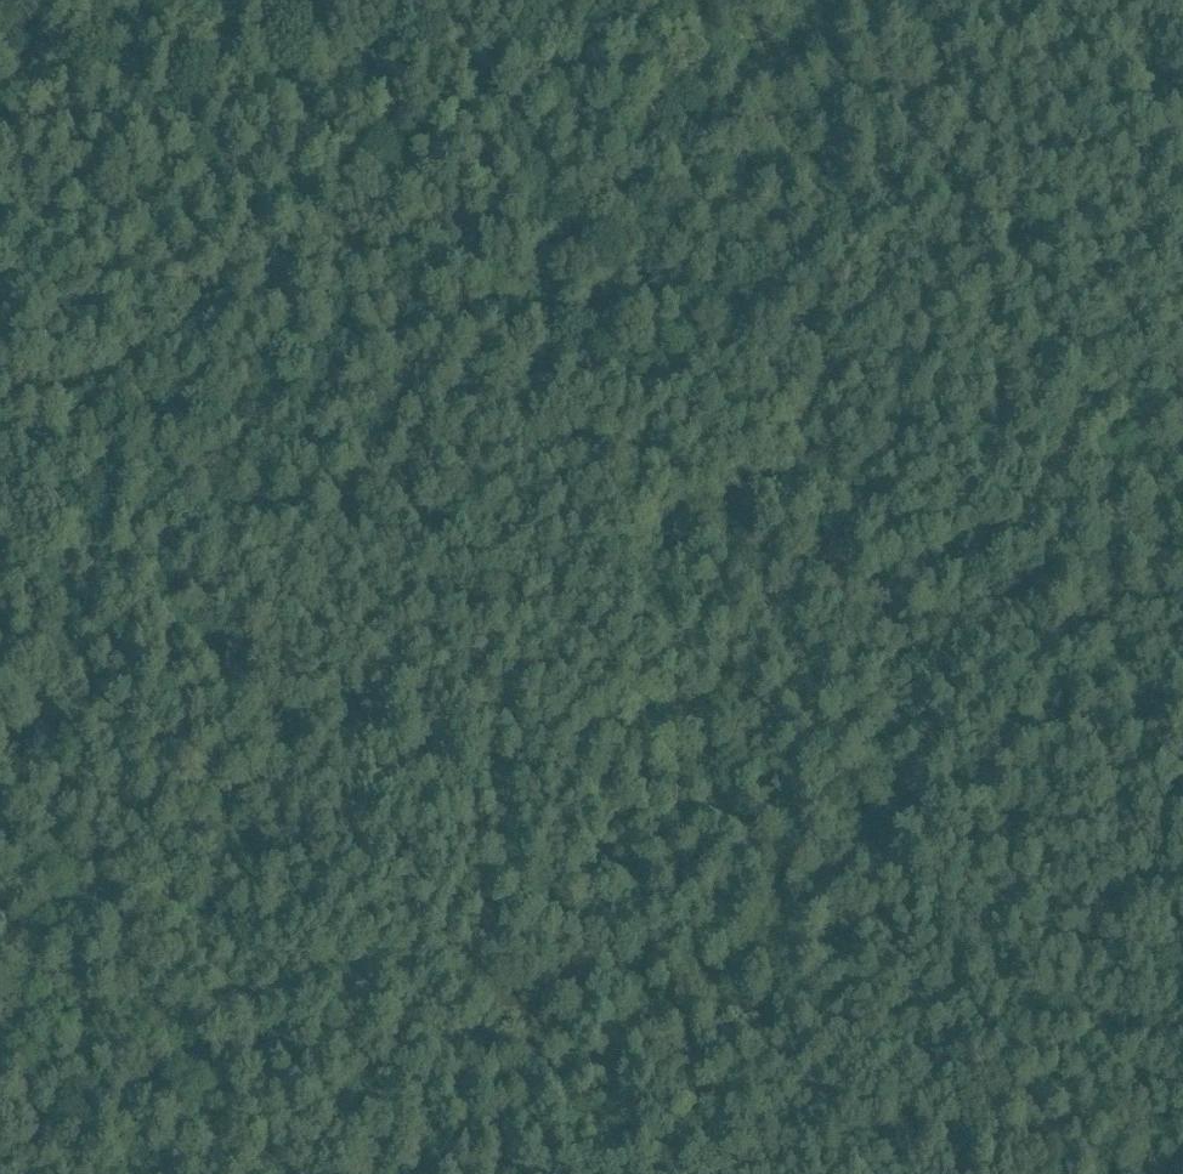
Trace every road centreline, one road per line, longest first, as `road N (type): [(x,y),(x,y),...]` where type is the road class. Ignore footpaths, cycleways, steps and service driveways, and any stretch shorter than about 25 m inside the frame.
road 1 (track): [(1182,791),(1165,752),(1107,693),(1064,628),(993,574),(931,508),(917,372),(708,0)]

